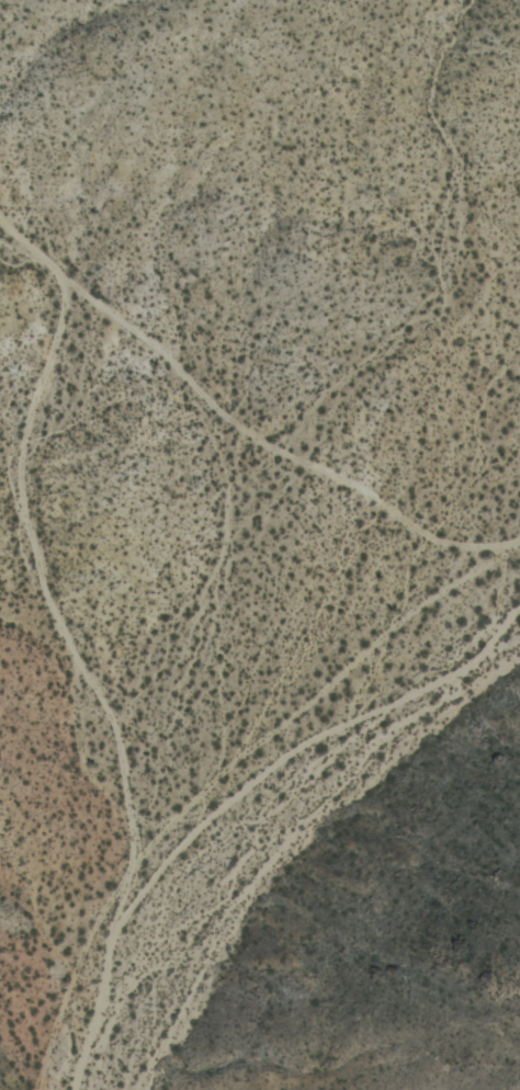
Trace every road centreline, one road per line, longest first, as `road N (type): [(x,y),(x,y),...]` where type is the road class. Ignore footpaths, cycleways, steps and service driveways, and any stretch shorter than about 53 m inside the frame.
road 1 (track): [(51,1089),(121,850),(464,591),(519,567)]
road 2 (track): [(464,591),(218,424),(92,304),(64,304)]
road 3 (track): [(0,521),(64,304),(58,275),(0,212)]
road 4 (track): [(121,850),(0,553)]

